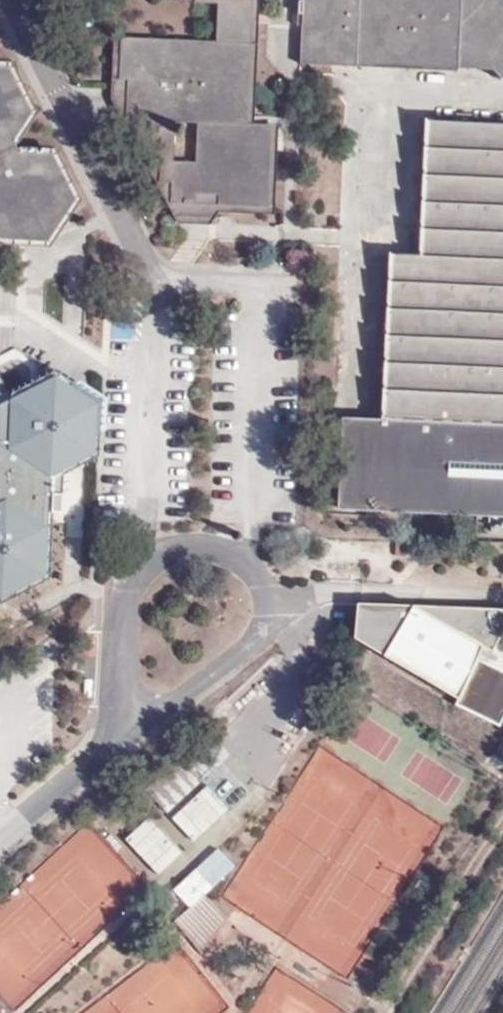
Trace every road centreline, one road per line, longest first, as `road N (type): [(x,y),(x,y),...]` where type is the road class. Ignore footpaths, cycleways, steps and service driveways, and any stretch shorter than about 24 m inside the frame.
road 1 (tertiary): [(125,736),(256,638),(266,602),(261,568),(250,554),(222,546),(152,561),(128,595),(125,646)]
road 2 (tertiary): [(0,839),(125,736)]

